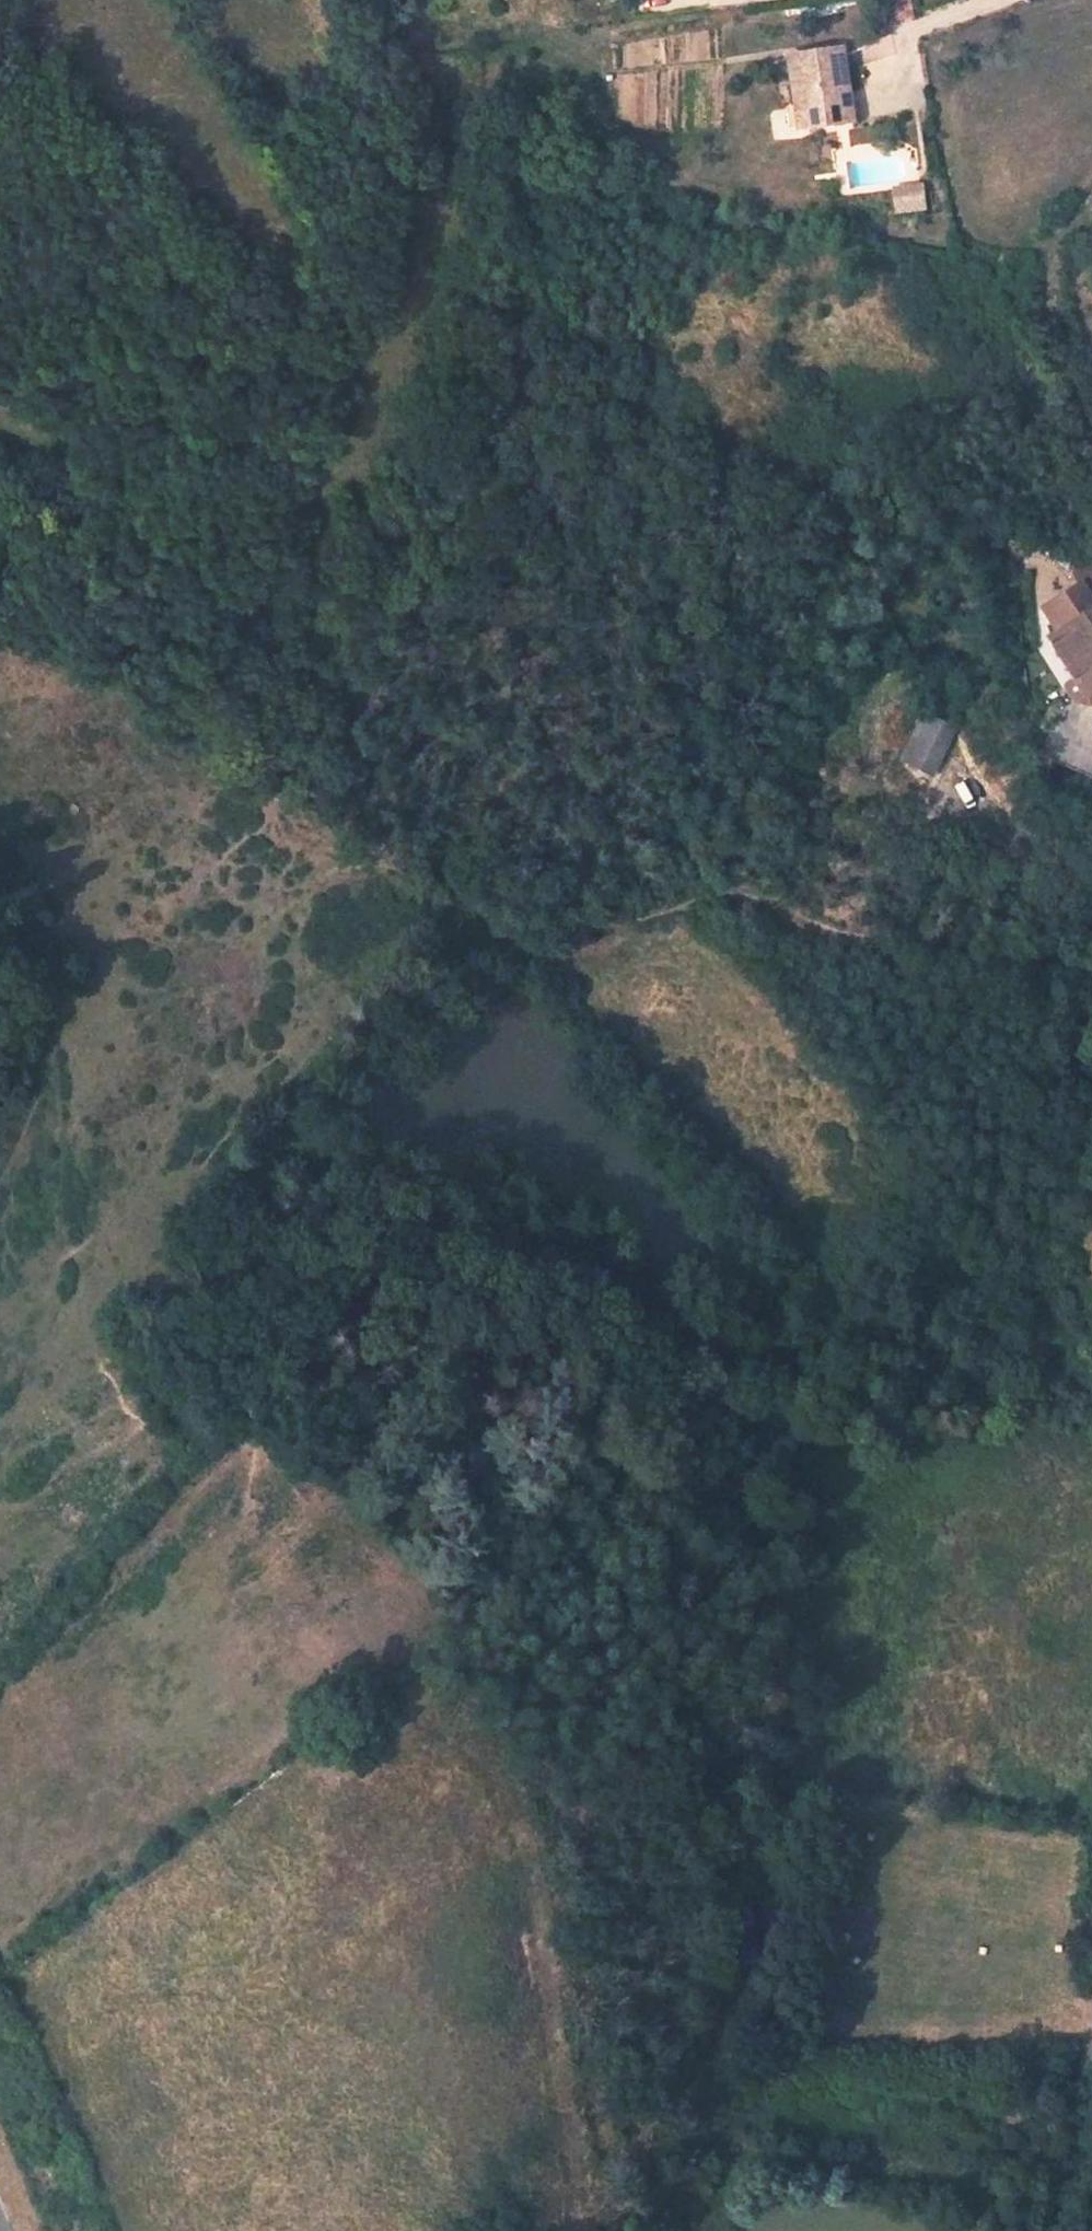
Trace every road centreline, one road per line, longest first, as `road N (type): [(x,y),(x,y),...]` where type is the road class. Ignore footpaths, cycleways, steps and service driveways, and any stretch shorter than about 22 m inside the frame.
road 1 (unclassified): [(1060,2230),(1091,2057)]

